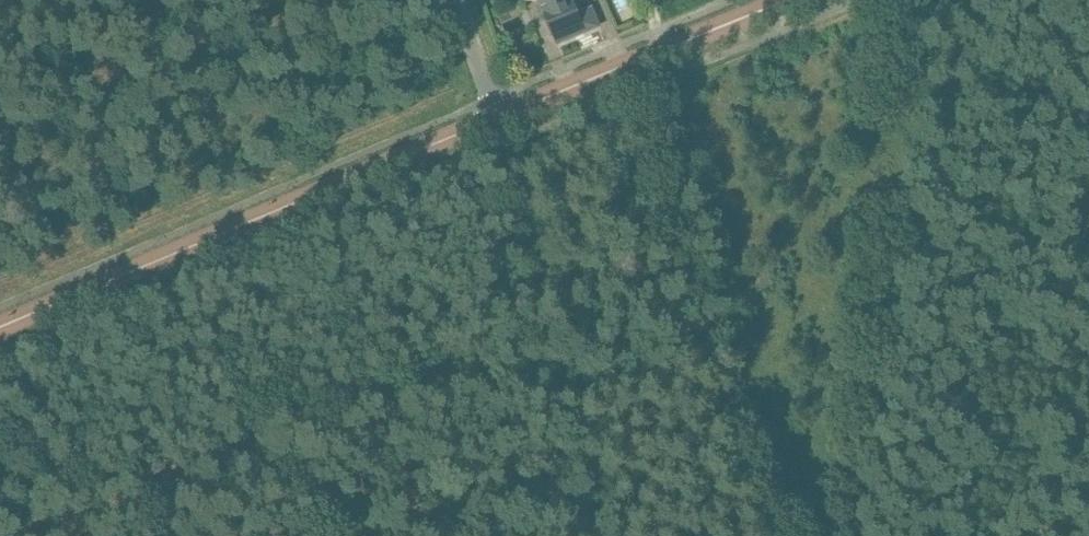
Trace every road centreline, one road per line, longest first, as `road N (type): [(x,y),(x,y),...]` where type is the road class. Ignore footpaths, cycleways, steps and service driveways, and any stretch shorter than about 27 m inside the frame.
road 1 (unclassified): [(0,319),(496,118)]
road 2 (residential): [(496,118),(788,0)]
road 3 (unclassified): [(496,118),(458,0)]

